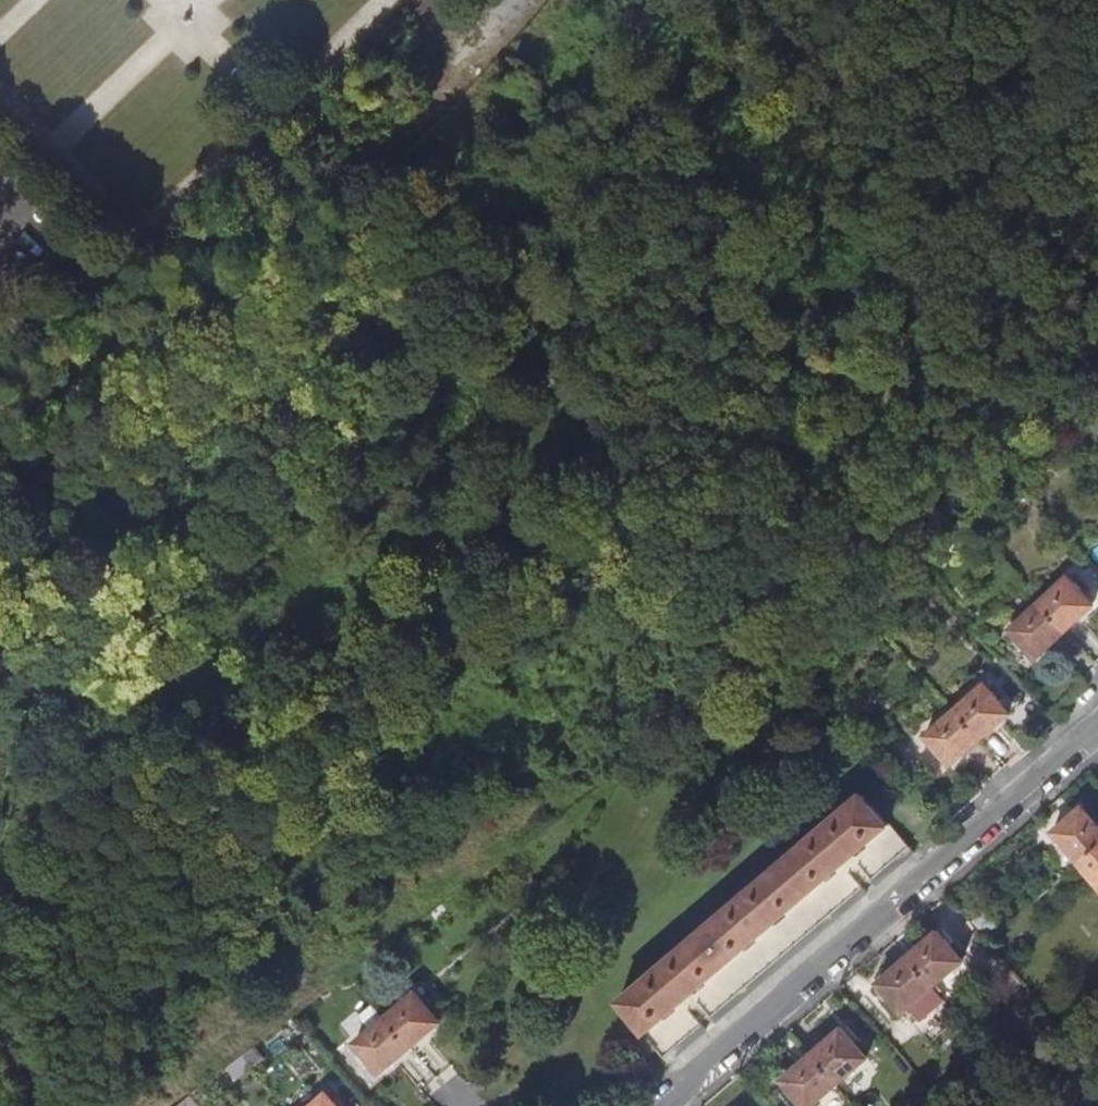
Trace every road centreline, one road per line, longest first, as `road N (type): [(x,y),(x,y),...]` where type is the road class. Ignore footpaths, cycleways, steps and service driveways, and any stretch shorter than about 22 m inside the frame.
road 1 (track): [(0,546),(45,556),(202,519),(564,346),(694,239),(965,138)]
road 2 (residential): [(1097,725),(661,1105)]

